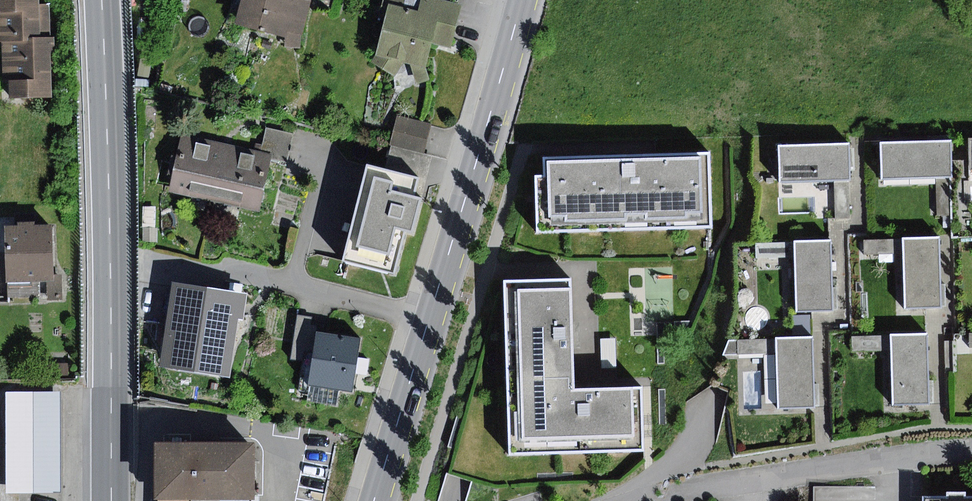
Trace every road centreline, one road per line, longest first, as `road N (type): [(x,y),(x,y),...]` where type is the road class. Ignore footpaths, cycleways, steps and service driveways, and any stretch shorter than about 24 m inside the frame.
road 1 (primary): [(374,500),(521,0)]
road 2 (motorway): [(101,0),(112,500)]
road 3 (residential): [(971,453),(751,482)]

